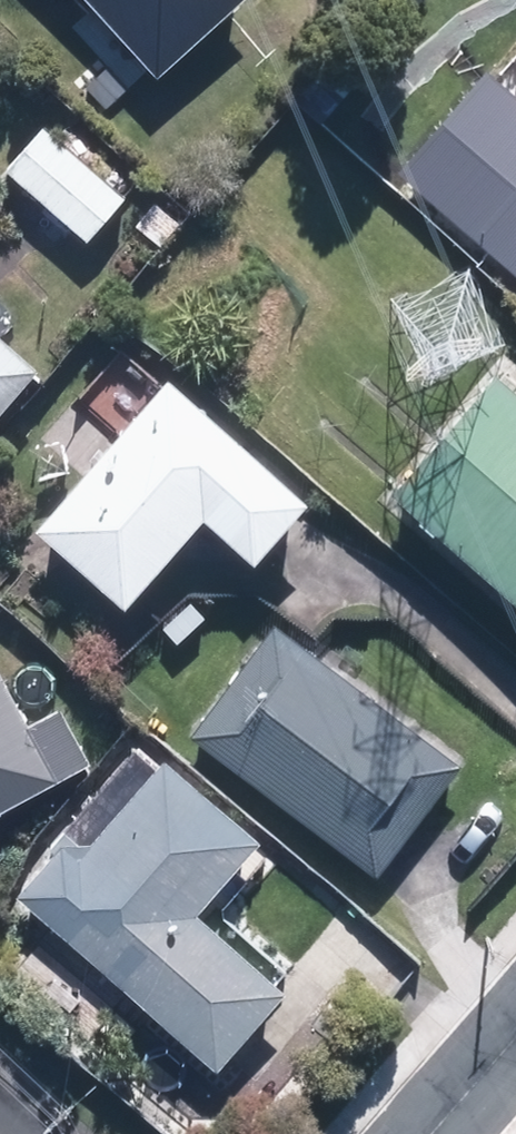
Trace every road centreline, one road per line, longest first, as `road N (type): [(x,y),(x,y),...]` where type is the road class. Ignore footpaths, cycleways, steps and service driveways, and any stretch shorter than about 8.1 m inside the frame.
road 1 (residential): [(428,1133),(515,1033)]

